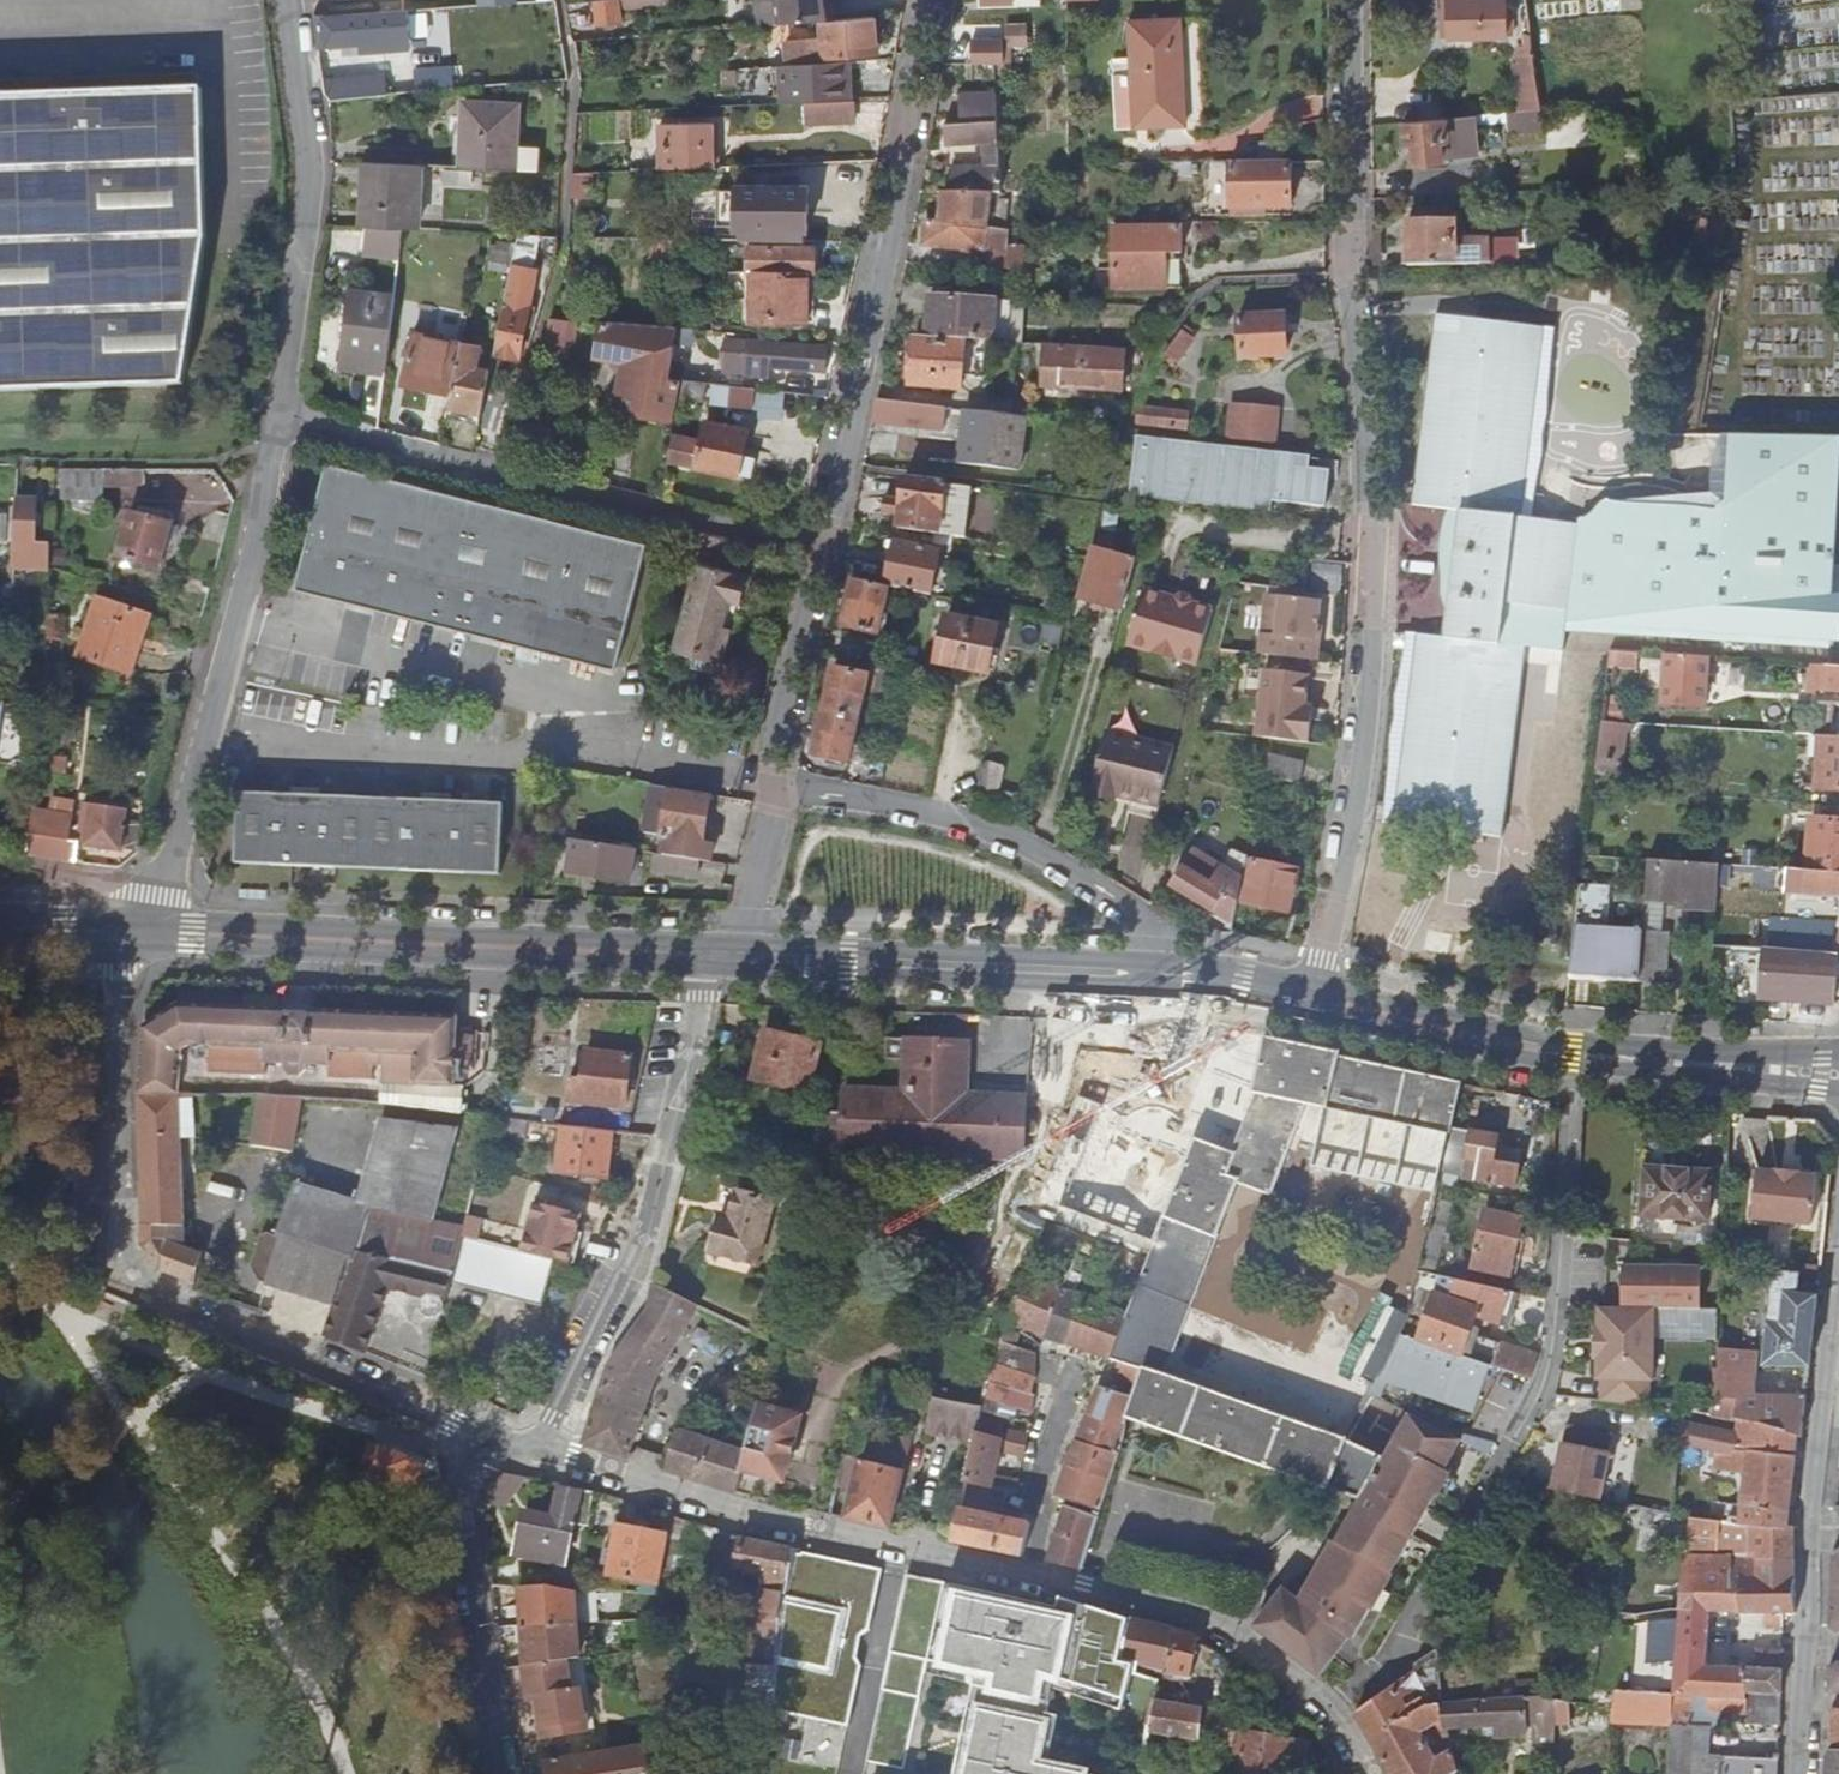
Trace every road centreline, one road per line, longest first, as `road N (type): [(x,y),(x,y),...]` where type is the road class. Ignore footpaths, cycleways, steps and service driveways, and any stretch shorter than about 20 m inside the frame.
road 1 (residential): [(1305,998),(1345,822),(1377,534),(1378,441),(1352,248),(1349,0)]
road 2 (residential): [(548,1449),(725,1507),(1179,1613),(1275,1666),(1332,1709),(1372,1773)]
road 3 (residential): [(122,929),(126,1285),(456,1424)]
road 4 (tertiary): [(148,928),(718,957)]
road 5 (residential): [(923,0),(816,548)]
road 6 (residential): [(816,548),(274,420)]
road 7 (tertiary): [(1305,998),(1579,1053),(1838,1074)]
road 8 (residential): [(148,928),(258,532),(274,420)]
road 9 (residential): [(548,1449),(635,1257),(718,957)]
road 10 (residential): [(1838,1259),(1812,1499),(1797,1773)]
road 11 (tertiary): [(718,957),(1218,978)]
road 12 (residential): [(776,785),(931,814),(1028,849),(1121,903),(1218,978)]
road 13 (residential): [(274,420),(310,175),(287,0)]
road 14 (residential): [(502,1773),(456,1424)]
road 15 (residential): [(816,548),(771,740),(776,785)]
road 16 (residential): [(776,785),(752,884),(718,957)]
road 17 (tertiary): [(0,927),(122,929)]

